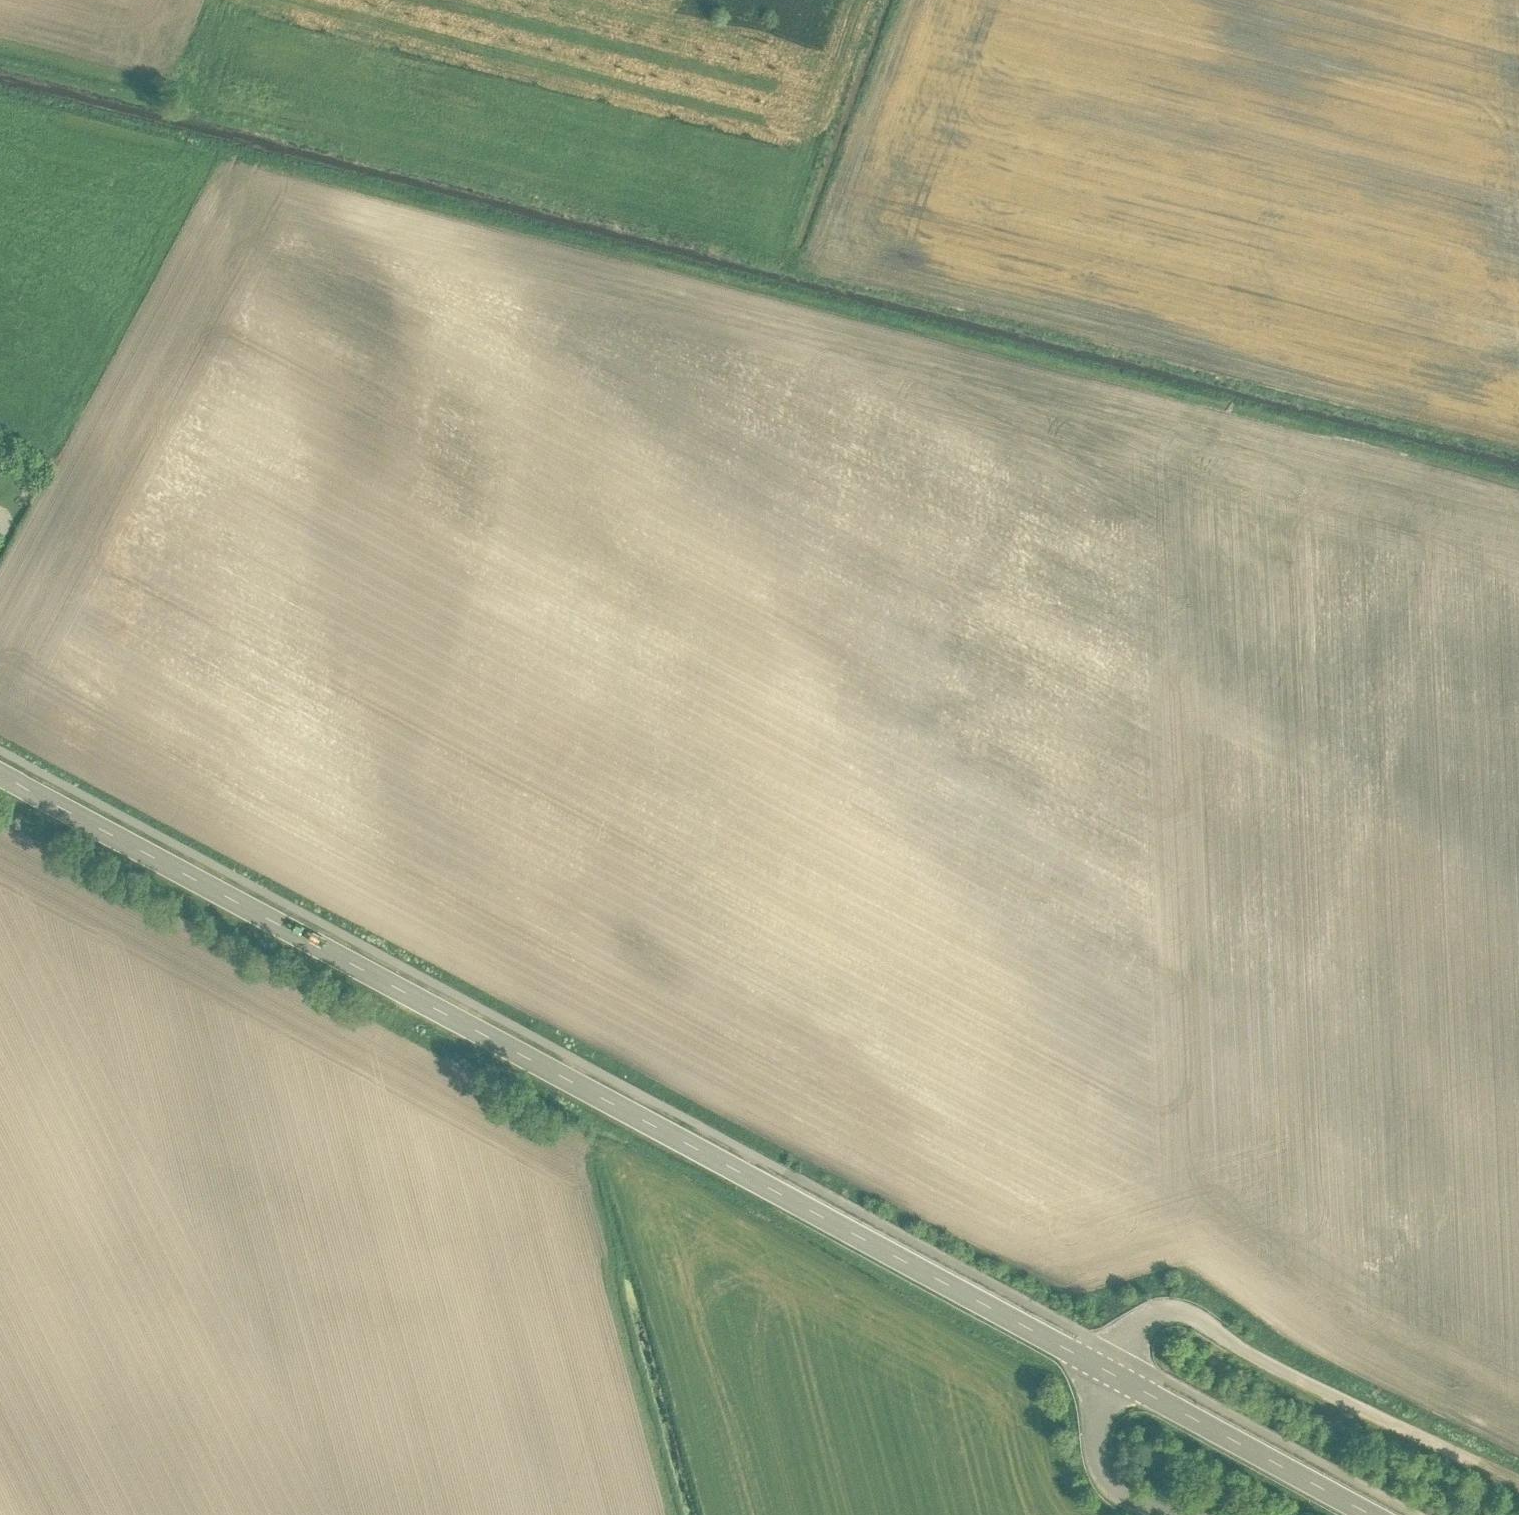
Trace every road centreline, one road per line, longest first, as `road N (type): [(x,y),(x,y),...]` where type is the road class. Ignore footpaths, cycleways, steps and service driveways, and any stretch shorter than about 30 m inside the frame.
road 1 (tertiary): [(1110,1368),(0,774)]
road 2 (track): [(1518,1483),(1260,1355),(1195,1311),(1150,1312),(1123,1351)]
road 3 (tertiary): [(1389,1514),(1110,1368)]
road 4 (unclassified): [(1110,1368),(1102,1464),(1145,1501),(1190,1514)]

